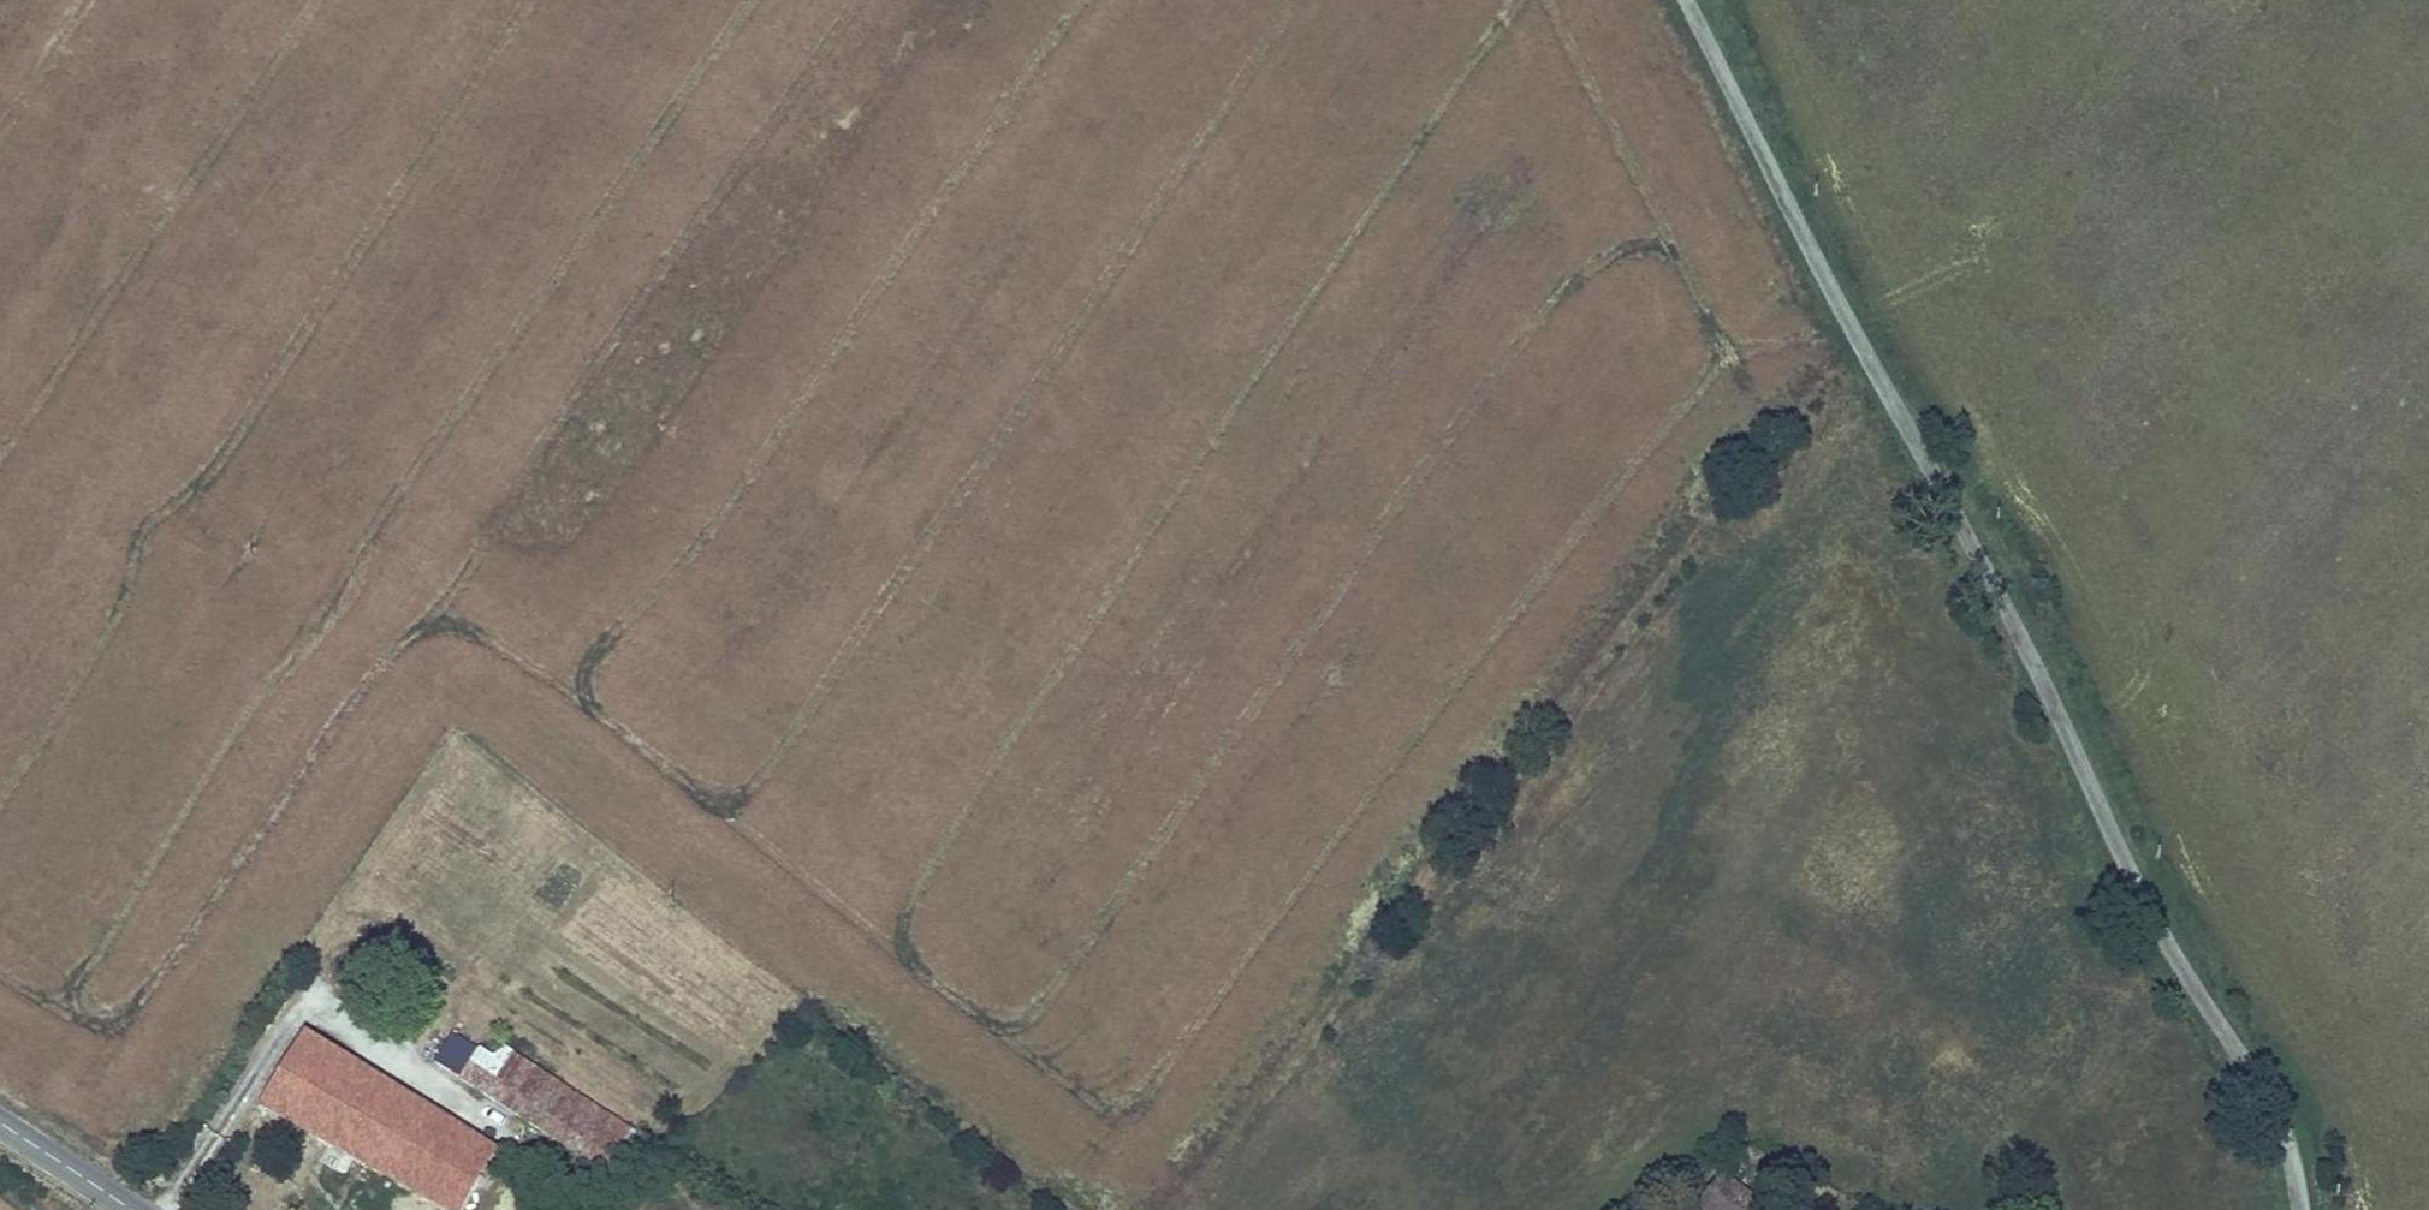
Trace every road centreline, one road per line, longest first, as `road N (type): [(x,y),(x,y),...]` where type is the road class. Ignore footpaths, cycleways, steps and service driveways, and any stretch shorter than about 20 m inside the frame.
road 1 (tertiary): [(0,1130),(124,1209)]

